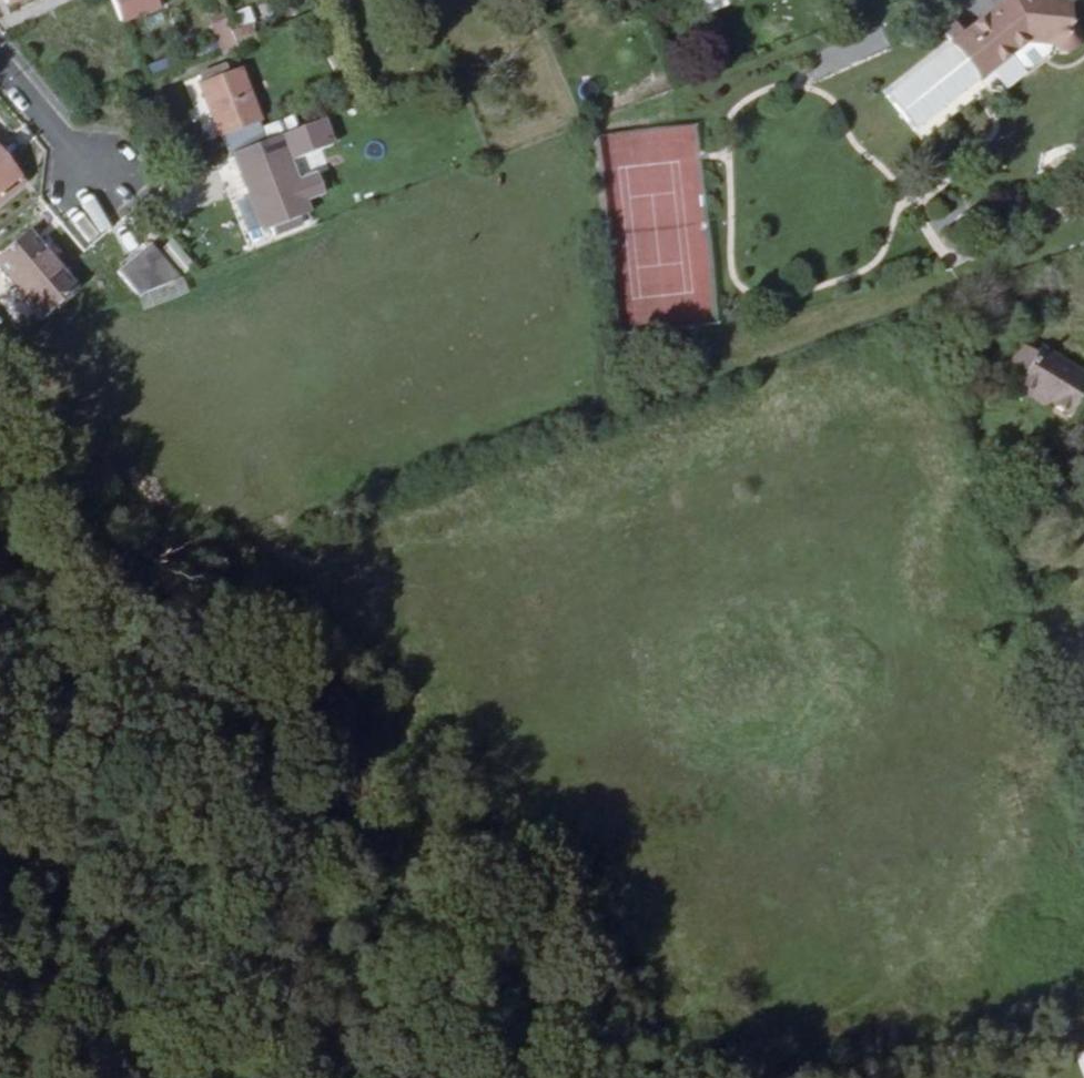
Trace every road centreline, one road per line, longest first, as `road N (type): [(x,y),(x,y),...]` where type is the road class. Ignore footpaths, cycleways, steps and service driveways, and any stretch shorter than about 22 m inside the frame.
road 1 (residential): [(102,183),(0,63)]

